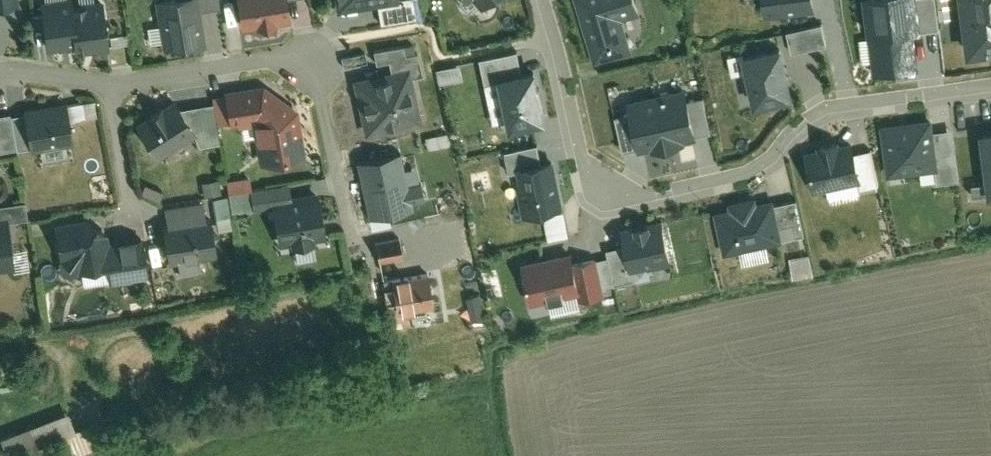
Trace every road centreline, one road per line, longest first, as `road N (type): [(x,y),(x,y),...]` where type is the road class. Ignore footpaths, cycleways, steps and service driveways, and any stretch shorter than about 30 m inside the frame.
road 1 (residential): [(990,82),(837,101),(767,157),(725,173),(610,190),(597,181),(582,148),(543,0)]
road 2 (residential): [(117,90),(316,55),(360,255)]
road 3 (residential): [(117,90),(134,195),(144,208)]

